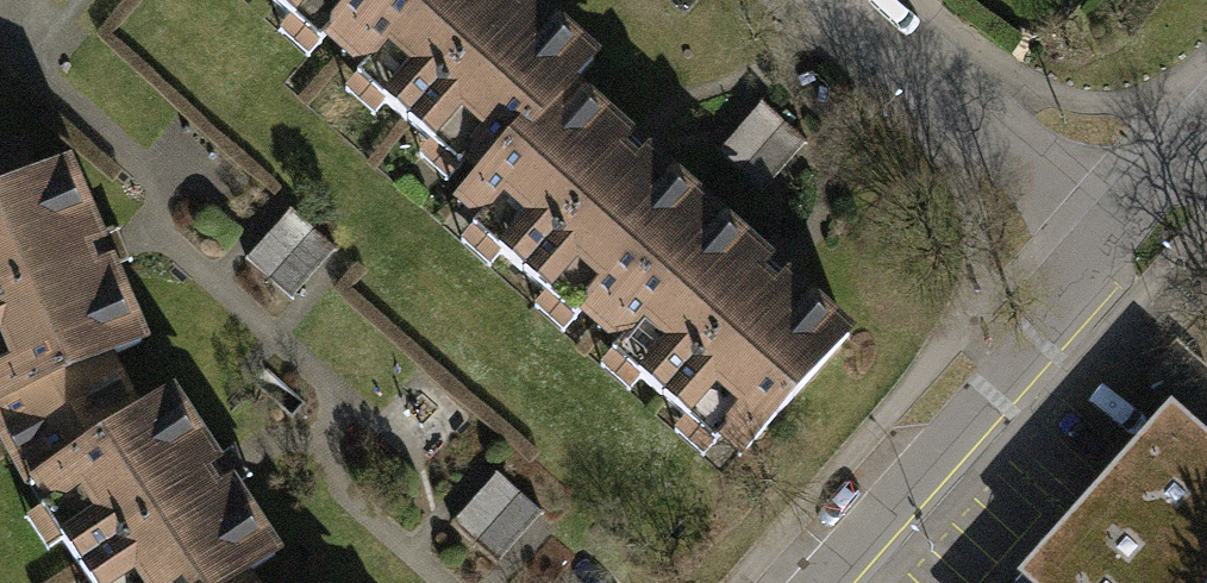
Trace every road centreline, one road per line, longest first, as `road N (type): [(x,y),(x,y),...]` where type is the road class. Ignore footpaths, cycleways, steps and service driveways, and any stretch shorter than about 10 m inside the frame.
road 1 (residential): [(1098,234),(801,582)]
road 2 (residential): [(1098,234),(836,0)]
road 3 (residential): [(1206,115),(1098,234)]

